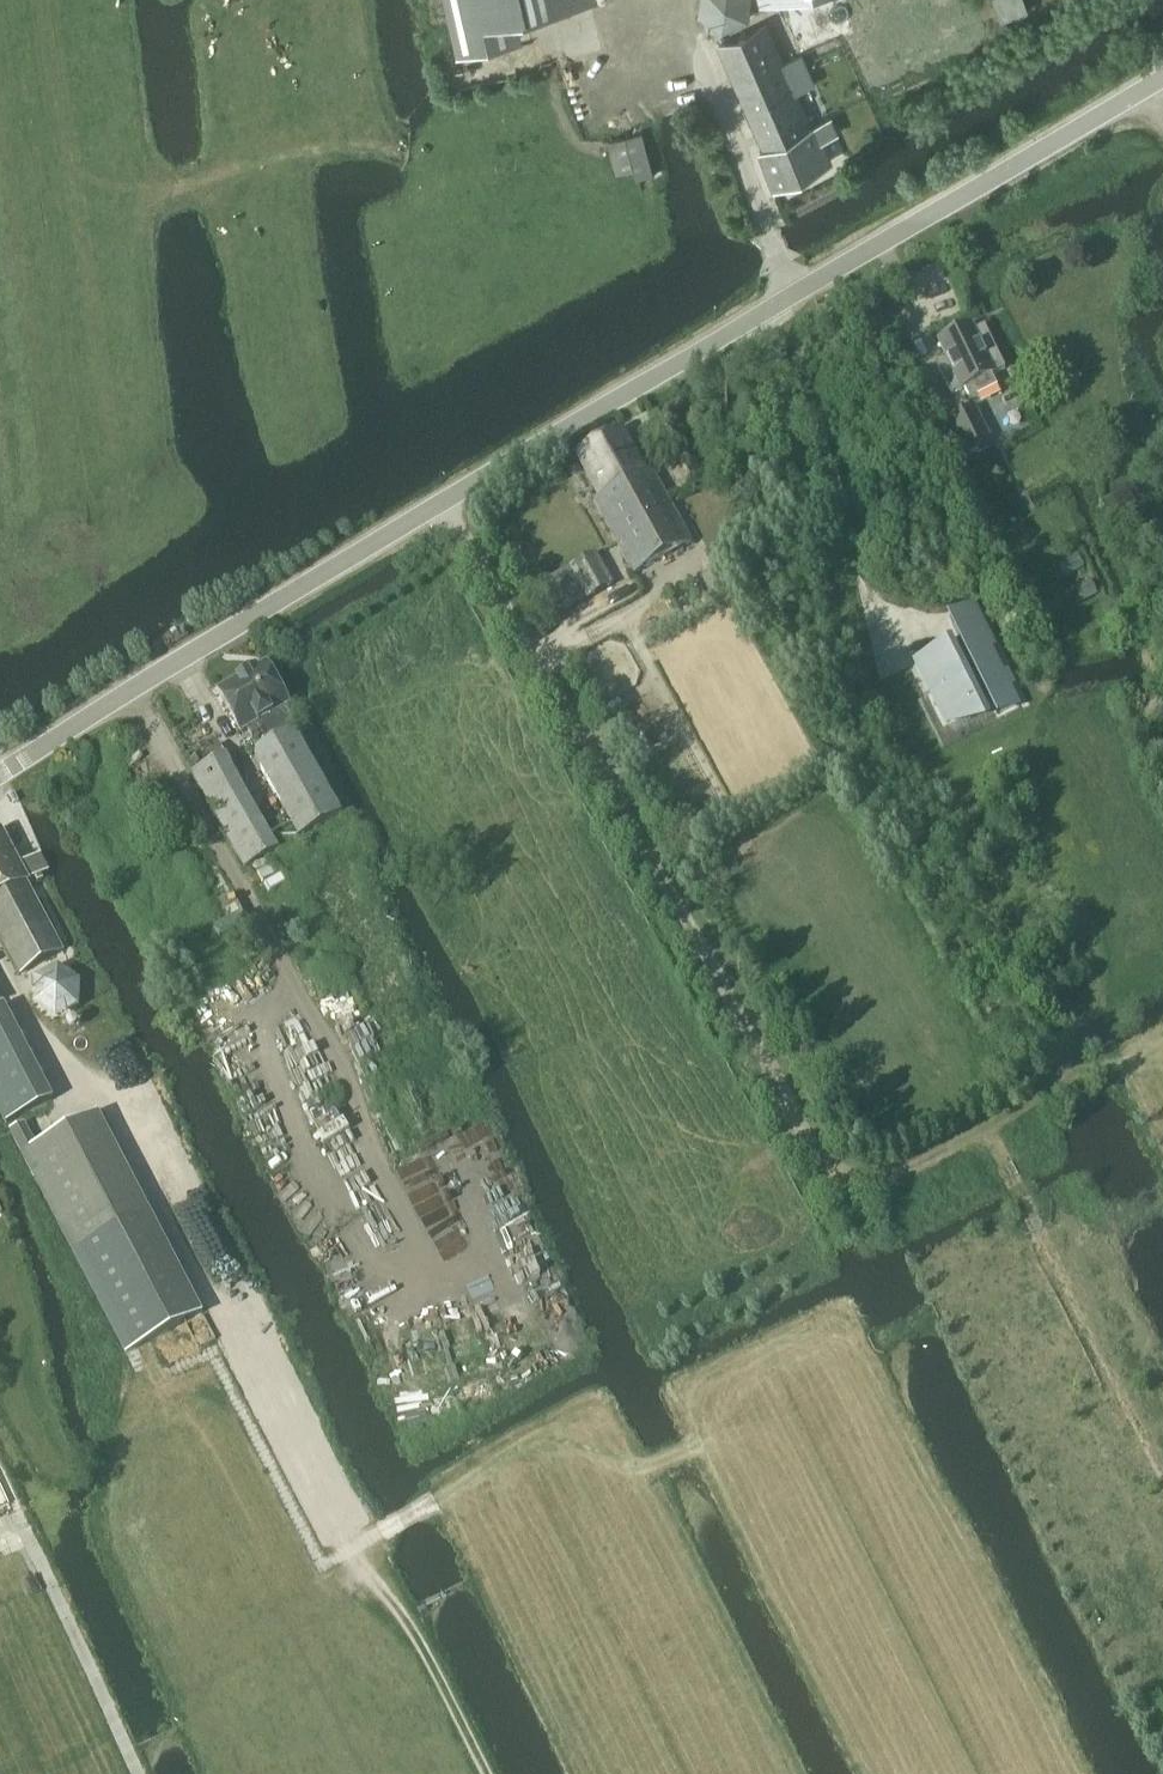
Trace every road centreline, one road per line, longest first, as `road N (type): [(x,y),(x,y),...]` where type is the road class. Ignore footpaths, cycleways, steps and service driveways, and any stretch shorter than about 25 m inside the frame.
road 1 (unclassified): [(1162,72),(138,679),(0,771)]
road 2 (track): [(63,1093),(108,1105),(323,1520),(371,1560),(482,1773)]

